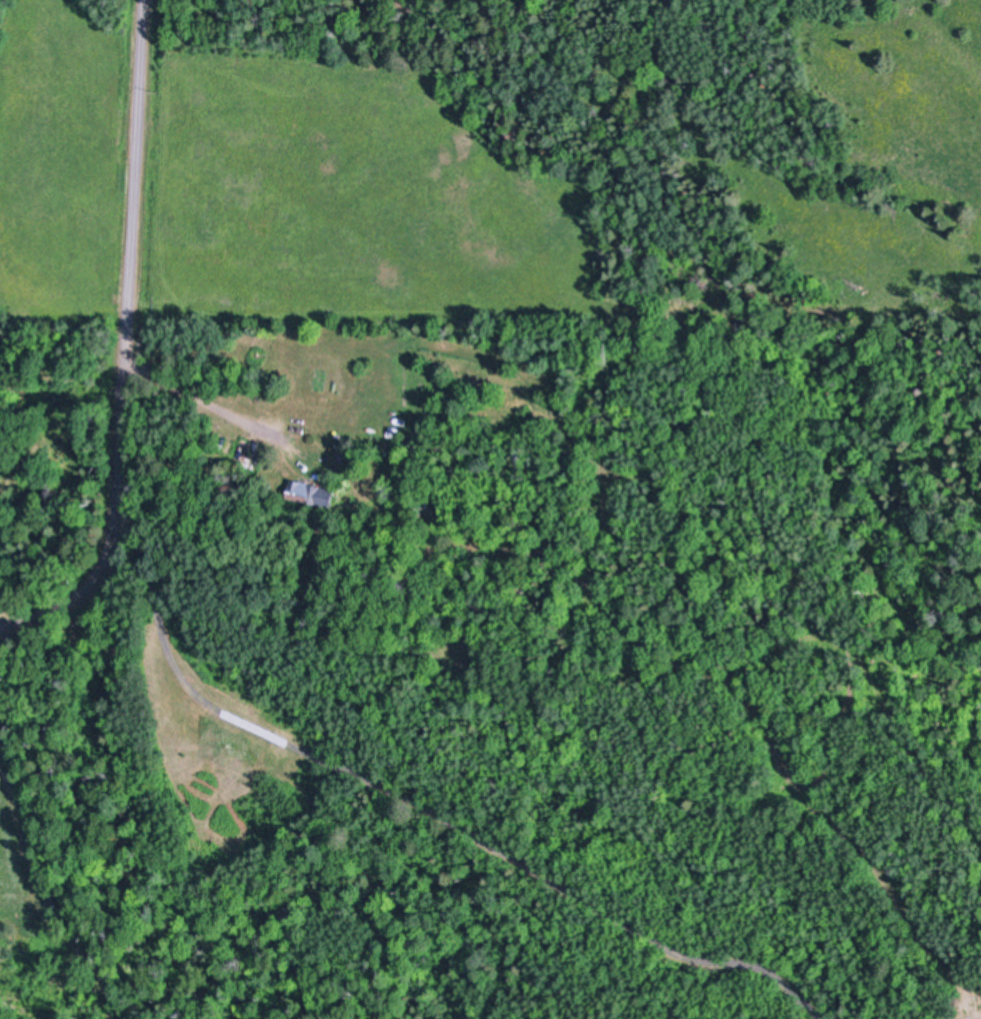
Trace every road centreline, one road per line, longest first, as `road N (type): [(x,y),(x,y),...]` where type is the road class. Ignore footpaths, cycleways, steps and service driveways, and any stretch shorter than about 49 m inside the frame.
road 1 (residential): [(144,0),(112,558),(73,610),(0,628)]
road 2 (track): [(0,751),(38,902),(105,995),(104,1018)]

